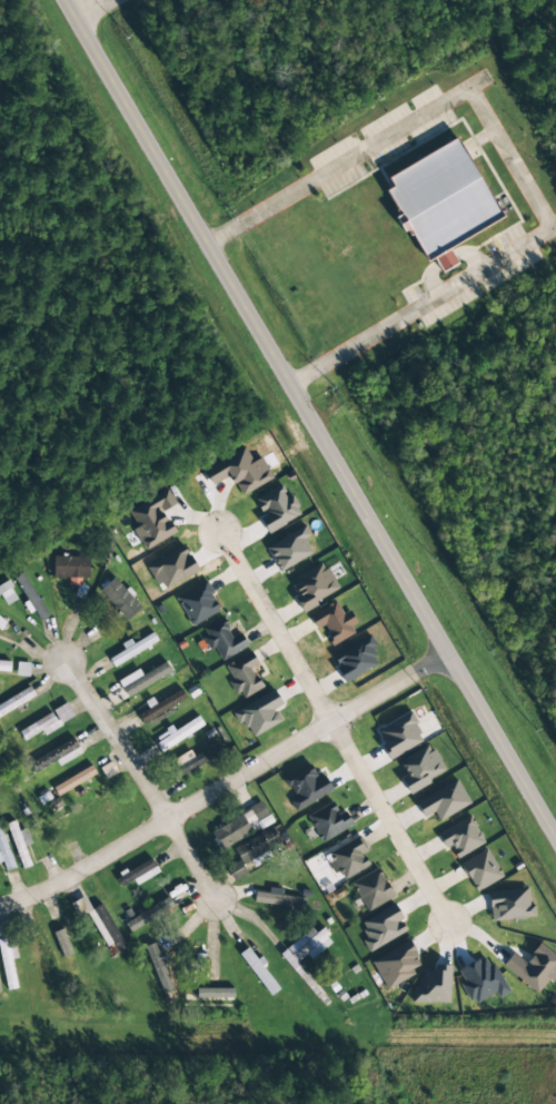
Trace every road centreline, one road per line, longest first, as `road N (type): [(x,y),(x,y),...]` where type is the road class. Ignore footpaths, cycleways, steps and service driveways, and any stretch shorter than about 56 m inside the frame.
road 1 (tertiary): [(64,0),(555,839)]
road 2 (residential): [(447,653),(51,889),(0,906)]
road 3 (residential): [(218,533),(450,923)]
road 4 (residential): [(216,900),(64,662)]

